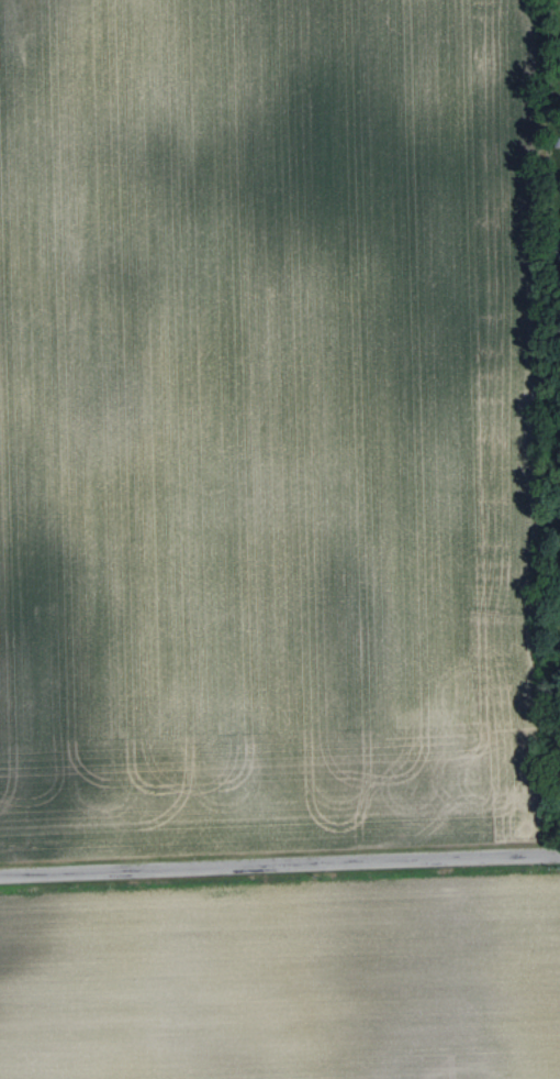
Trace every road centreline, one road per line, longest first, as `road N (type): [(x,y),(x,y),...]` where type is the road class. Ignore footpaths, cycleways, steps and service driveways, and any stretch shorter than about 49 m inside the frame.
road 1 (residential): [(559,856),(0,876)]

